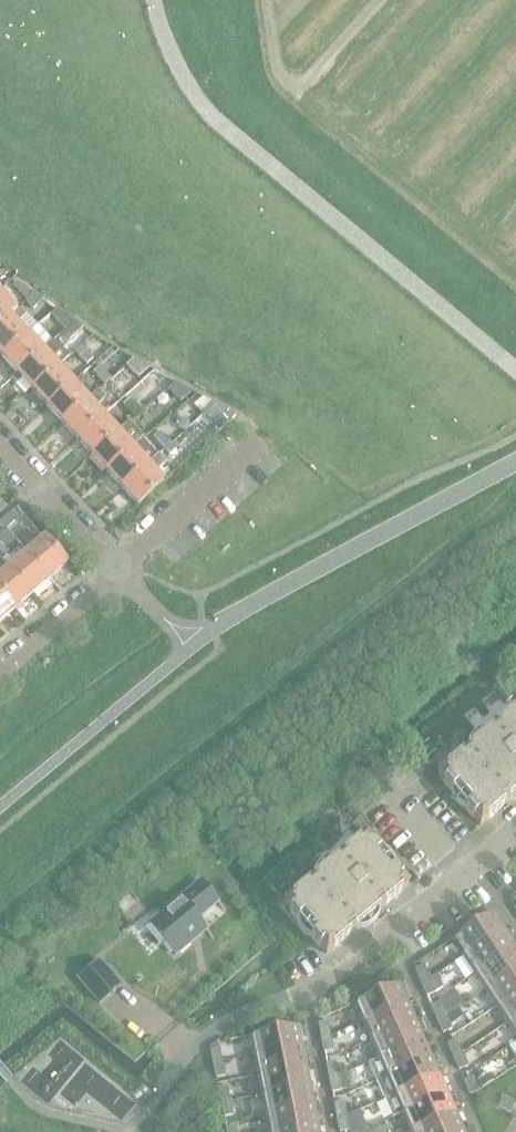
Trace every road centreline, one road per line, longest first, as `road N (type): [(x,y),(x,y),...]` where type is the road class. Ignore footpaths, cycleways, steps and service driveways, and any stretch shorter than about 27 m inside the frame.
road 1 (residential): [(461,878),(321,982),(244,1013),(172,1075)]
road 2 (residential): [(119,574),(253,446)]
road 3 (residential): [(119,574),(0,440)]
road 4 (residential): [(0,675),(119,574)]
road 5 (residential): [(461,878),(383,783)]

